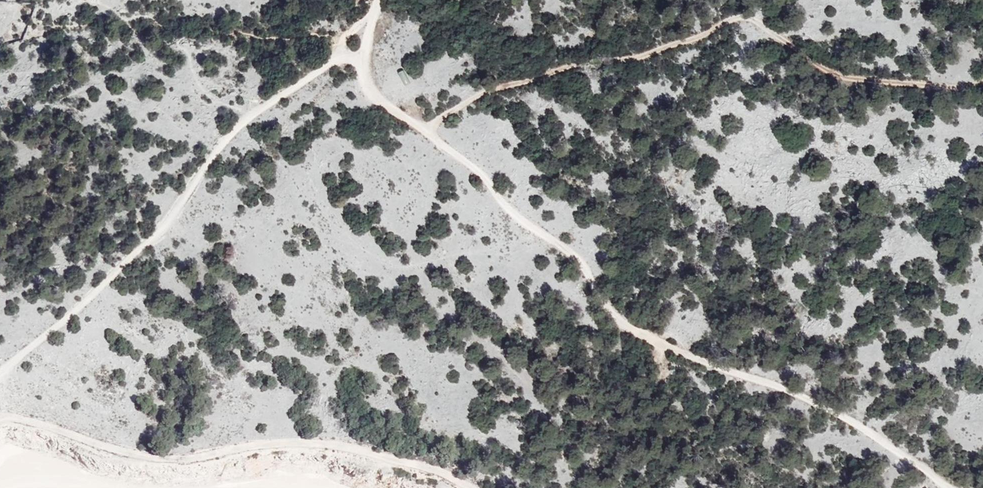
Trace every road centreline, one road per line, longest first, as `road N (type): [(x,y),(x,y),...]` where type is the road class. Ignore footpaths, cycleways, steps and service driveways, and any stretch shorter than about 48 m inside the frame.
road 1 (track): [(341,56),(360,59),(372,95),(424,130),(526,226),(576,257),(630,329),(854,425),(953,487)]
road 2 (track): [(424,130),(505,87),(684,43),(734,19),(757,21),(827,71),(866,80),(982,80)]
road 3 (track): [(342,39),(341,56),(245,118),(138,251),(0,368)]

